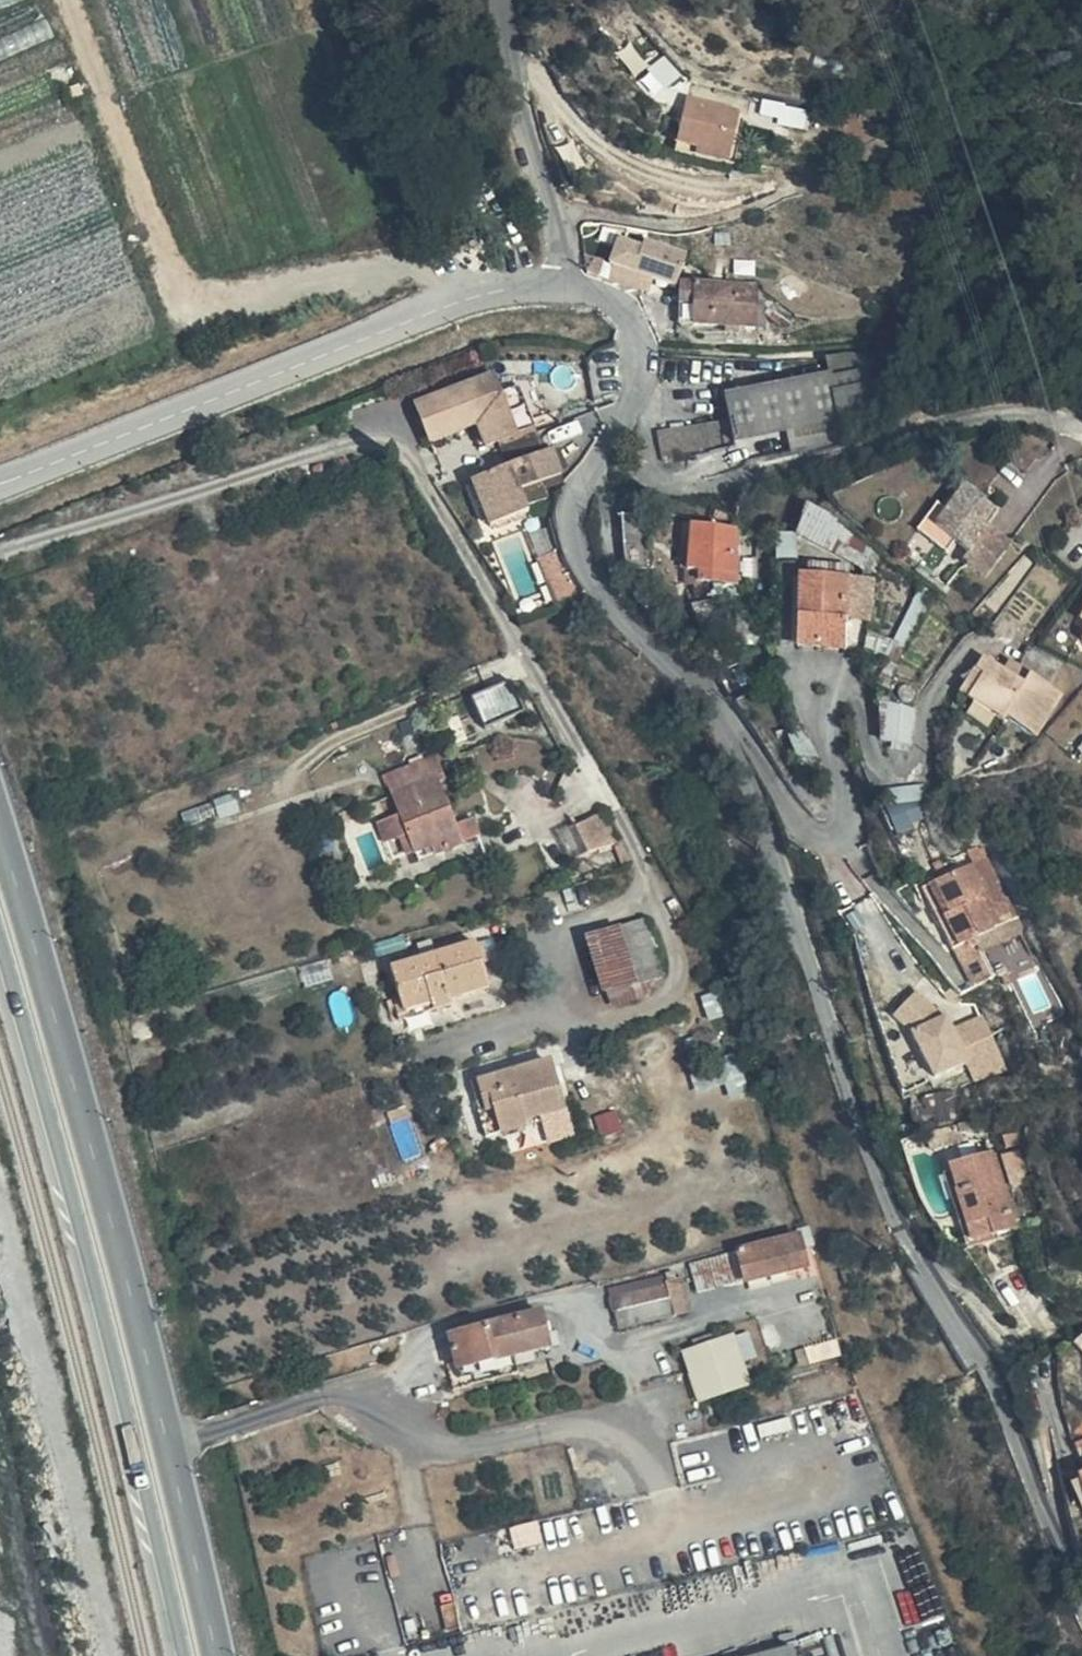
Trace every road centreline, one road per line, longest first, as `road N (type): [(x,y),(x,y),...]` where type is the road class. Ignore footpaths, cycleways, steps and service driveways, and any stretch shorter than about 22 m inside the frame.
road 1 (residential): [(567,286),(612,301),(638,322),(647,360),(641,397),(591,478),(577,519),(584,555),(600,590),(724,727),(758,782),(915,1249),(1003,1381),(1081,1592)]
road 2 (primary): [(215,1655),(100,1171),(0,832)]
road 3 (primary): [(0,943),(184,1655)]
road 4 (residential): [(0,479),(495,293),(567,286)]
road 5 (track): [(0,1214),(110,1655)]
road 6 (unclassified): [(567,286),(562,222),(519,83),(508,0)]

